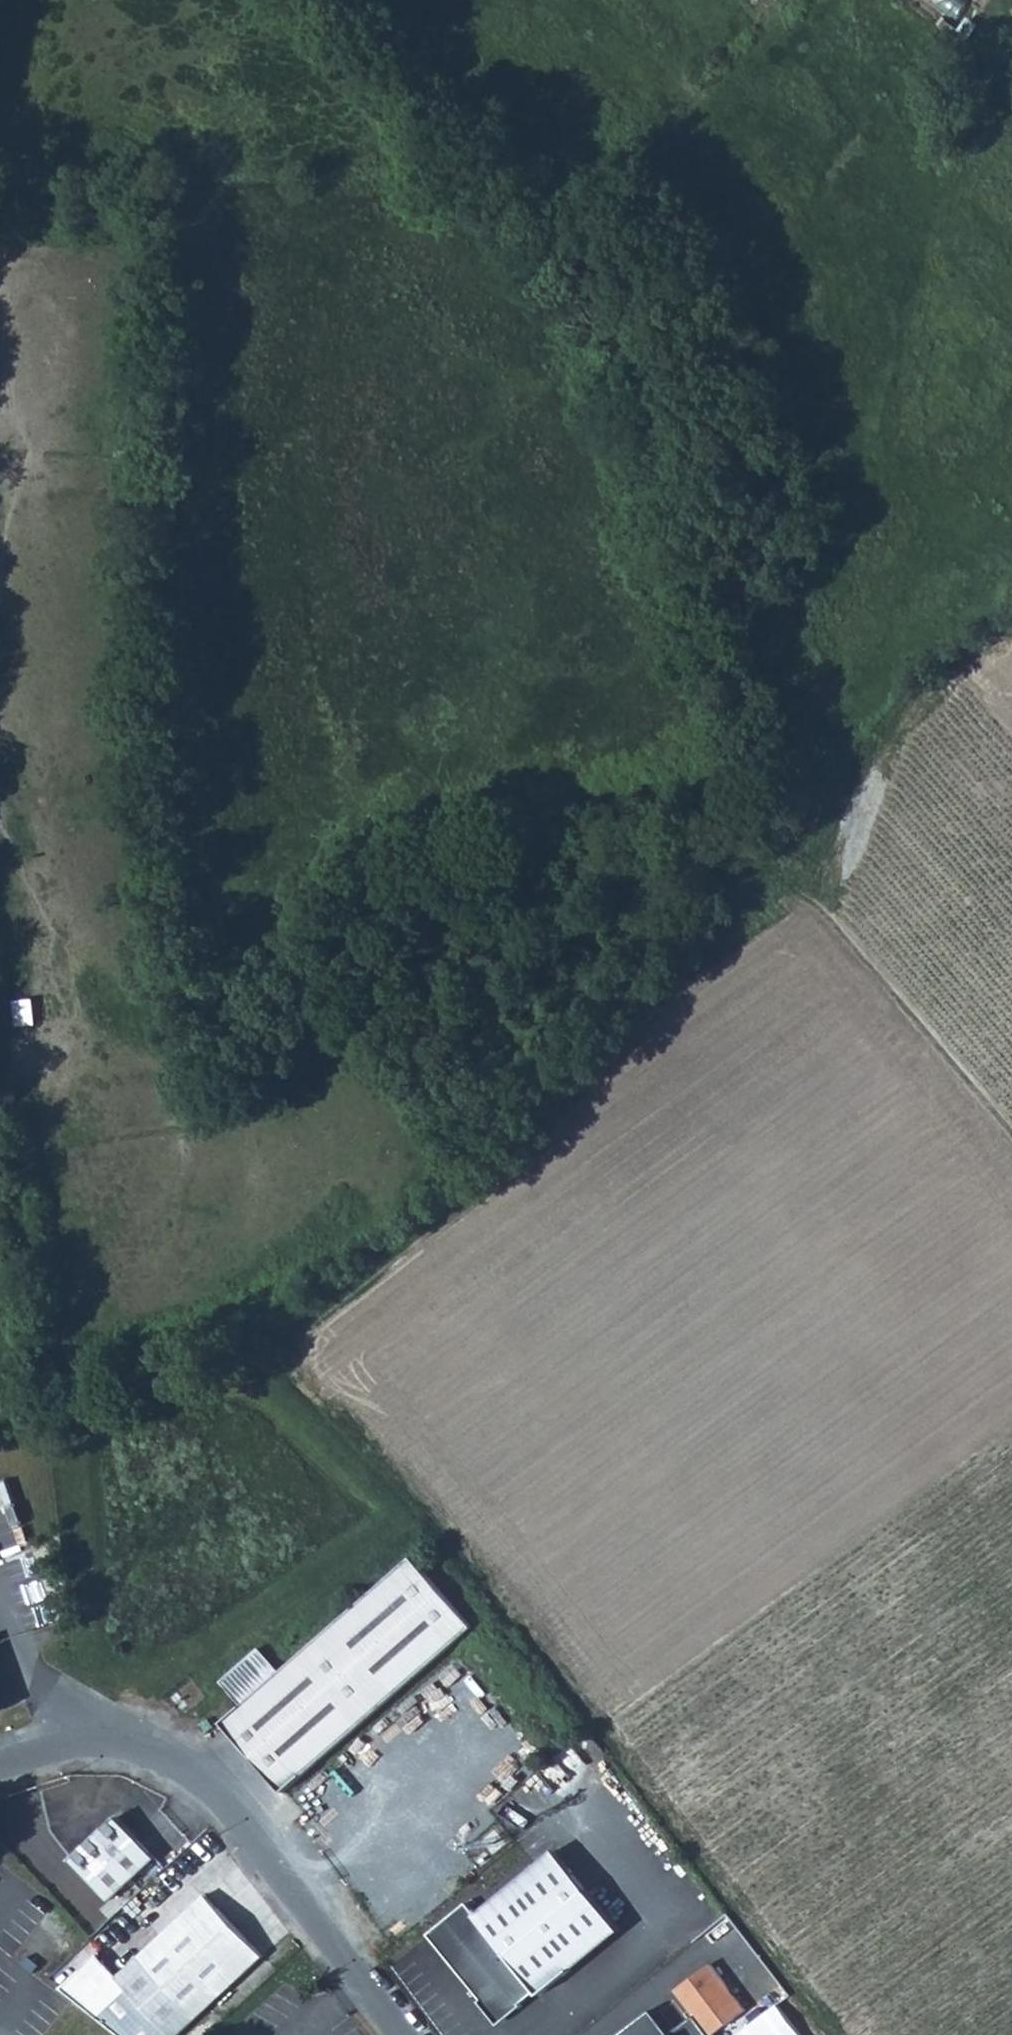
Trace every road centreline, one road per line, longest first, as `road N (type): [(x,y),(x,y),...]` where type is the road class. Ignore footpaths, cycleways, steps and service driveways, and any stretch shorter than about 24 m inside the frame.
road 1 (residential): [(404,2034),(253,1822),(200,1775),(125,1745),(63,1744),(0,1765)]
road 2 (track): [(809,907),(1011,1136)]

